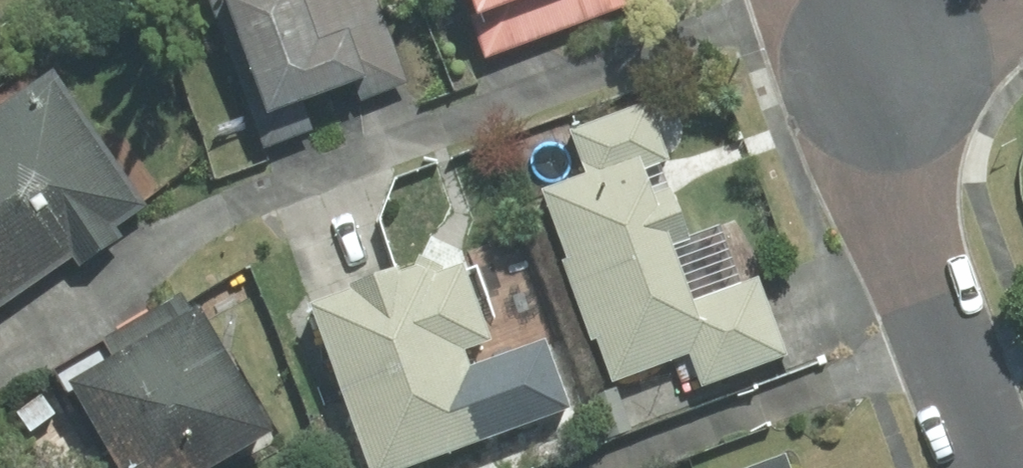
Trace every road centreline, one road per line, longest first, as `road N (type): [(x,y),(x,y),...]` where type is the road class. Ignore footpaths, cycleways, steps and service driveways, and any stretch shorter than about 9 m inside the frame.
road 1 (residential): [(990,467),(904,235),(890,174),(883,62)]
road 2 (residential): [(1022,16),(883,62)]

